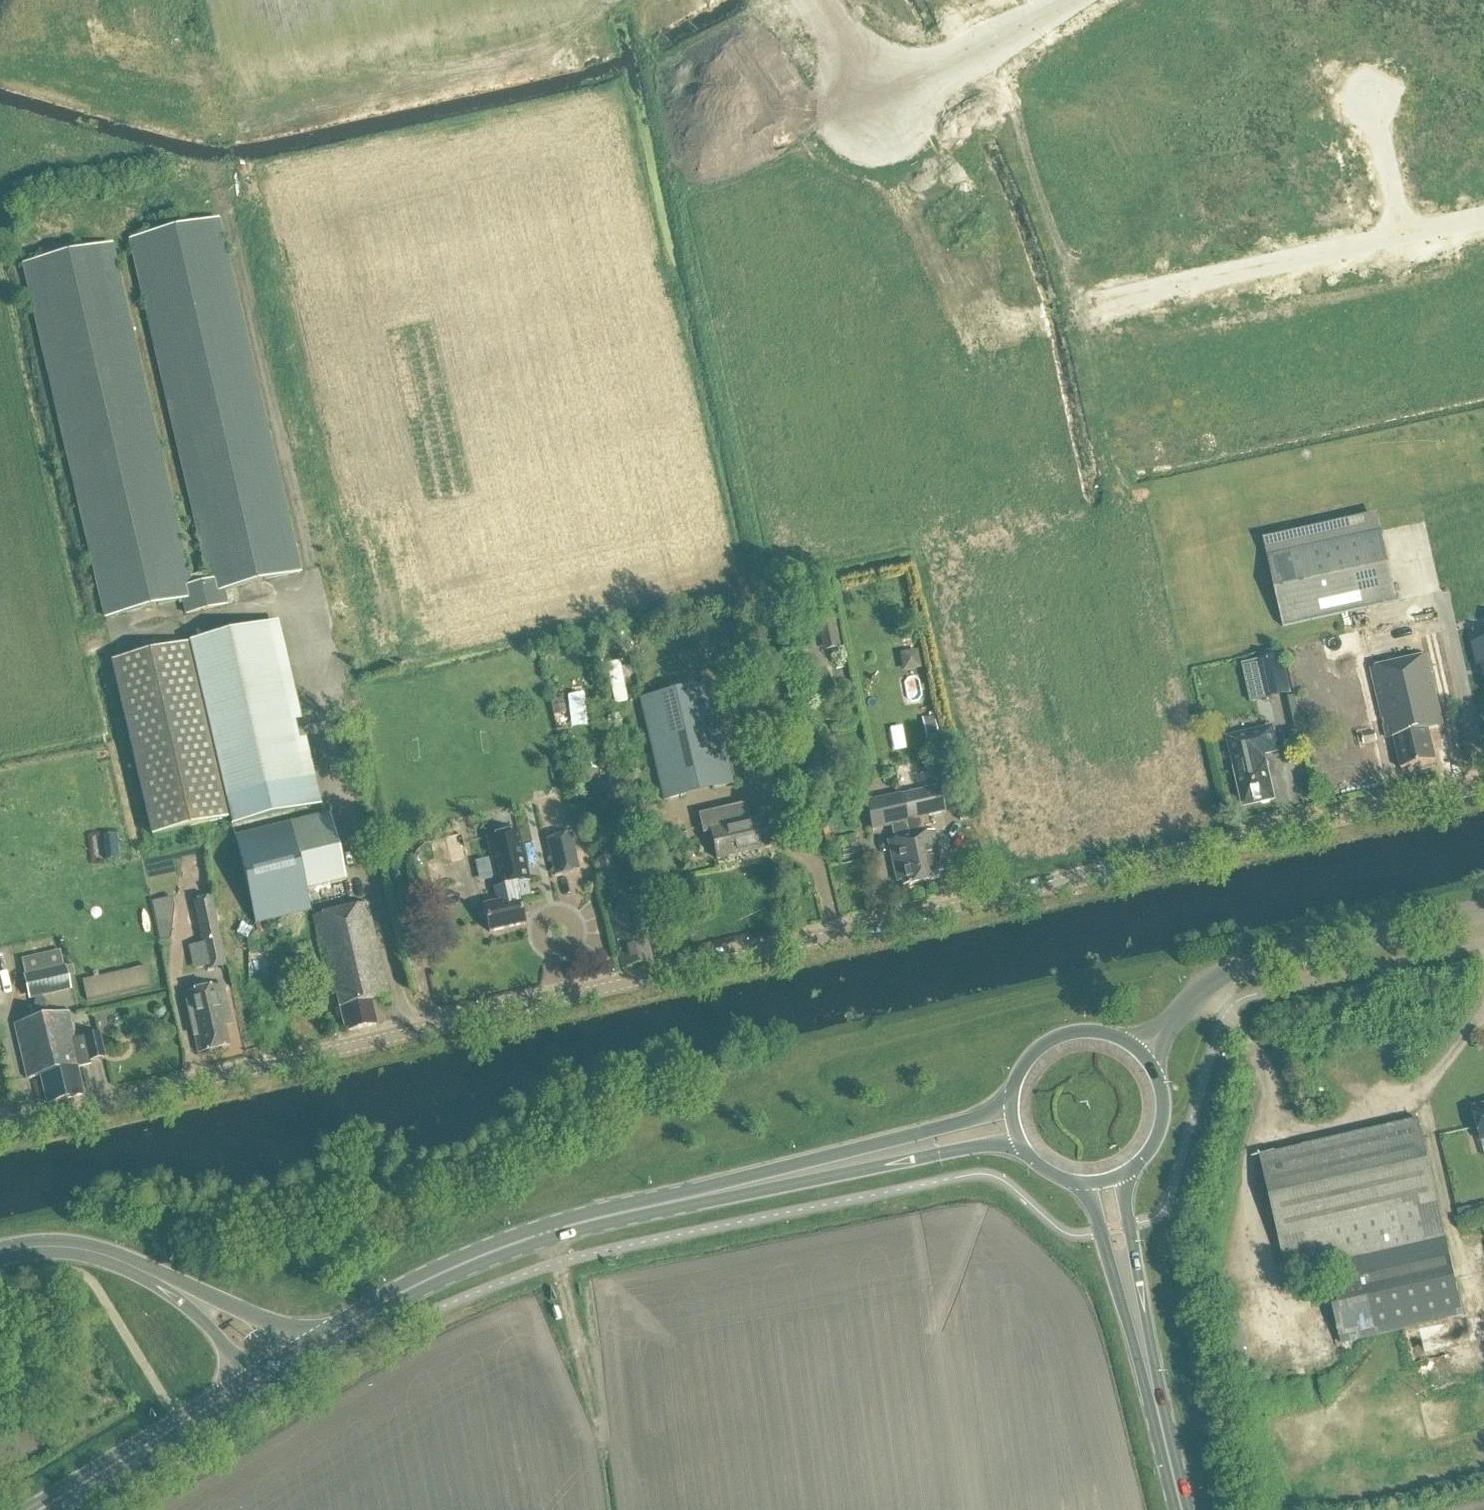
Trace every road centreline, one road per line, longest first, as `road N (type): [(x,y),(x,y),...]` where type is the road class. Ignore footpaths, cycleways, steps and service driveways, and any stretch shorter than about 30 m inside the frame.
road 1 (unclassified): [(1148,861),(0,1130)]
road 2 (residential): [(1148,861),(1067,678),(970,334),(873,106)]
road 3 (primary): [(754,1184),(507,1247),(441,1273),(295,1356)]
road 4 (unclassified): [(1483,784),(1148,861)]
road 5 (residential): [(1100,307),(1403,239)]
road 6 (residential): [(1483,912),(1233,970),(1198,991)]
road 7 (primary): [(1011,1101),(972,1121),(791,1166),(754,1184)]
road 8 (primary): [(754,1184),(793,1186),(971,1150),(1021,1148)]
road 9 (primary): [(1080,1185),(1095,1212),(1163,1434)]
road 10 (primary): [(1163,1434),(1126,1175)]
road 11 (primary): [(43,1509),(243,1386)]
road 12 (residential): [(873,106),(1028,26)]
road 13 (primary): [(1143,1057),(1123,1042),(1075,1034),(1032,1057),(1011,1101)]
road 14 (primary): [(0,1253),(49,1247),(102,1254),(158,1280)]
road 15 (primary): [(295,1356),(243,1312),(158,1280)]
road 16 (residential): [(1403,239),(1371,99)]
road 17 (residential): [(1198,991),(1169,949),(1148,861)]
road 18 (primary): [(158,1280),(218,1338),(243,1386)]
road 19 (primary): [(1126,1175),(1157,1142),(1163,1120),(1156,1075),(1143,1057)]
road 20 (residential): [(926,107),(940,90),(1013,48),(1028,26)]
road 21 (tertiary): [(833,71),(818,107),(823,133),(853,160),(879,163)]
road 22 (tertiary): [(956,266),(913,144)]
road 23 (tertiary): [(956,266),(920,229),(879,163)]
road 24 (residential): [(1028,26),(1001,28),(908,69)]
road 25 (residential): [(873,106),(811,0)]

